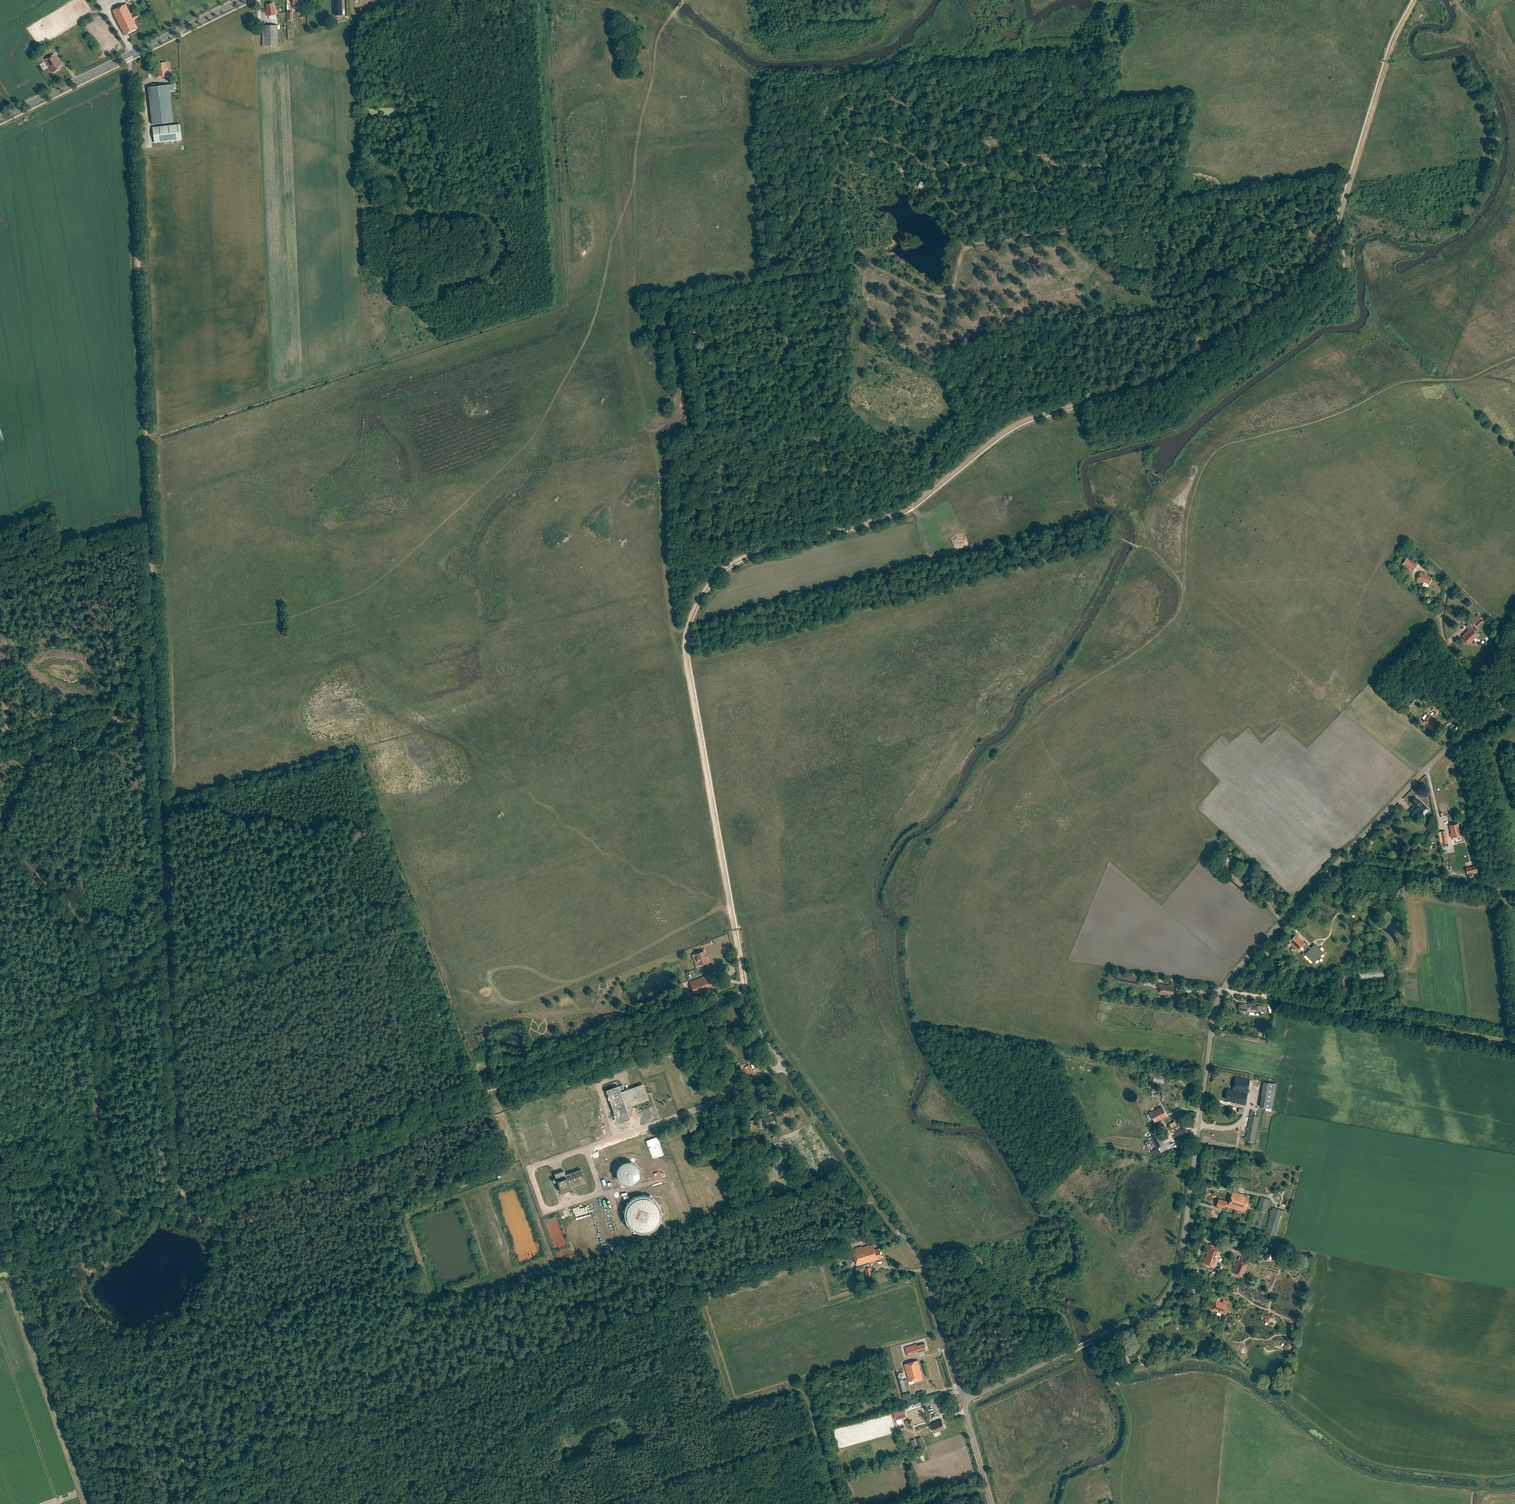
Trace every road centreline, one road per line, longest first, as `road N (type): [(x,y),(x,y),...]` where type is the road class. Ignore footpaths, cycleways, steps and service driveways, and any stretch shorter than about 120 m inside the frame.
road 1 (unclassified): [(964,1402),(1168,1297),(1181,1258),(1212,1025),(1232,975),(1436,760),(1514,709)]
road 2 (track): [(0,1264),(745,990)]
road 3 (track): [(1352,181),(1319,262),(1167,376),(1018,422),(903,511),(809,538)]
road 4 (track): [(746,993),(687,633),(699,599),(733,562),(809,538)]
road 5 (track): [(690,1266),(454,1347),(409,1355),(361,1380),(318,1384),(238,1419)]
road 6 (unclassified): [(964,1402),(918,1256),(765,1038),(746,993)]
road 7 (track): [(1178,209),(982,240),(964,251),(950,294),(935,296),(867,263),(773,280)]
road 8 (track): [(439,1503),(525,1414),(569,1383),(708,1328),(690,1266)]
road 9 (track): [(841,1503),(805,1385),(731,1408),(708,1328)]
road 10 (track): [(133,157),(147,438)]
road 11 (track): [(773,280),(828,469),(809,538)]
road 12 (track): [(99,991),(88,1121),(127,1224)]
road 13 (track): [(590,1503),(817,1432)]
road 14 (track): [(878,1199),(690,1266)]
road 15 (track): [(1416,0),(1352,181)]
road 16 (track): [(1348,180),(1178,209)]
road 17 (track): [(155,646),(162,805)]
road 18 (track): [(238,1419),(138,1450),(91,1441)]
road 19 (tertiary): [(0,118),(128,56)]
road 20 (track): [(170,945),(162,805)]
road 21 (tertiary): [(128,56),(240,0)]

